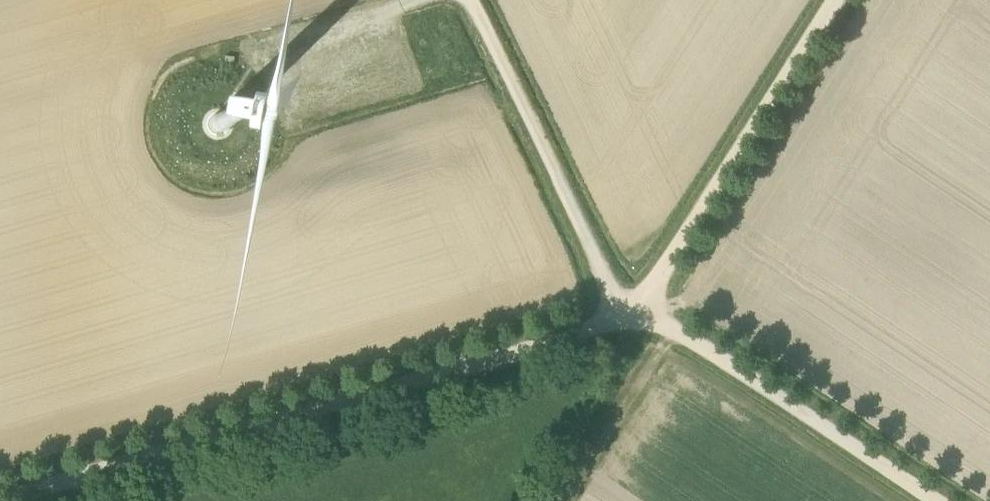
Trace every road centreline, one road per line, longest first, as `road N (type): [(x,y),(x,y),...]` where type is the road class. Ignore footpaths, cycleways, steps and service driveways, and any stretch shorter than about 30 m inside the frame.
road 1 (track): [(0,498),(611,325),(639,309)]
road 2 (track): [(835,0),(639,309)]
road 3 (track): [(470,0),(608,284),(639,309)]
road 4 (track): [(639,309),(935,500)]
road 5 (track): [(399,0),(273,38)]

